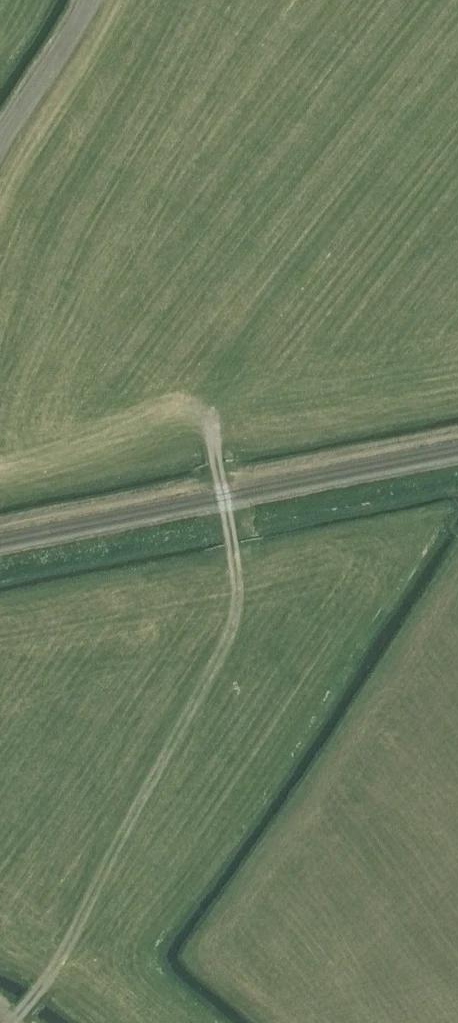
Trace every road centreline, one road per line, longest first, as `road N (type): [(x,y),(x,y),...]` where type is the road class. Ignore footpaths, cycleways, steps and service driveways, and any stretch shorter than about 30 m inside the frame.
road 1 (track): [(18,1022),(59,975),(232,632),(239,571),(207,429)]

